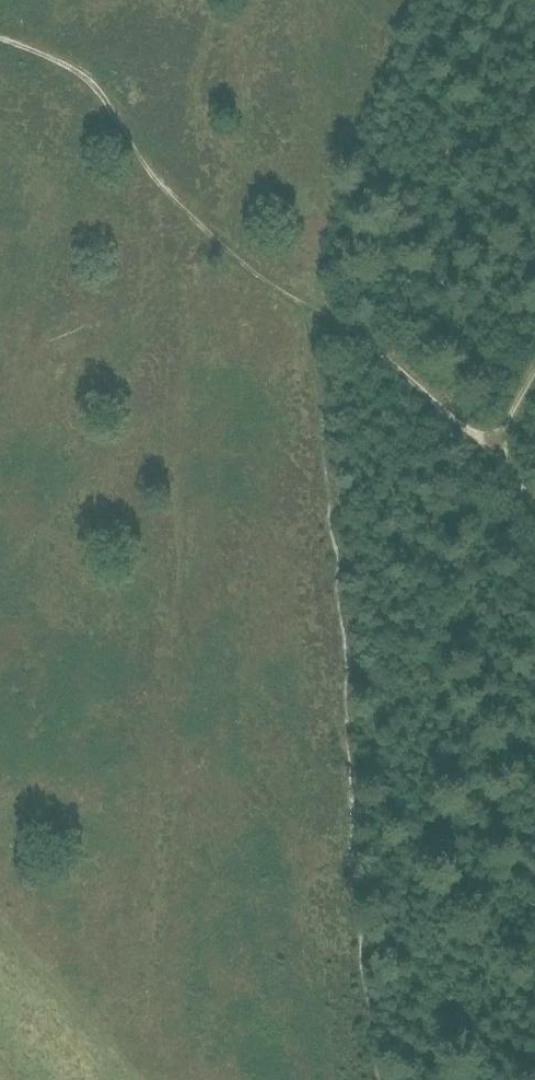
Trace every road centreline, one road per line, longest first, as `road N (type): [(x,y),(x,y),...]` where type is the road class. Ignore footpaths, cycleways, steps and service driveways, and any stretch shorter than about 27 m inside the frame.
road 1 (track): [(488,444),(363,340),(218,242),(169,193),(88,77),(0,37)]

